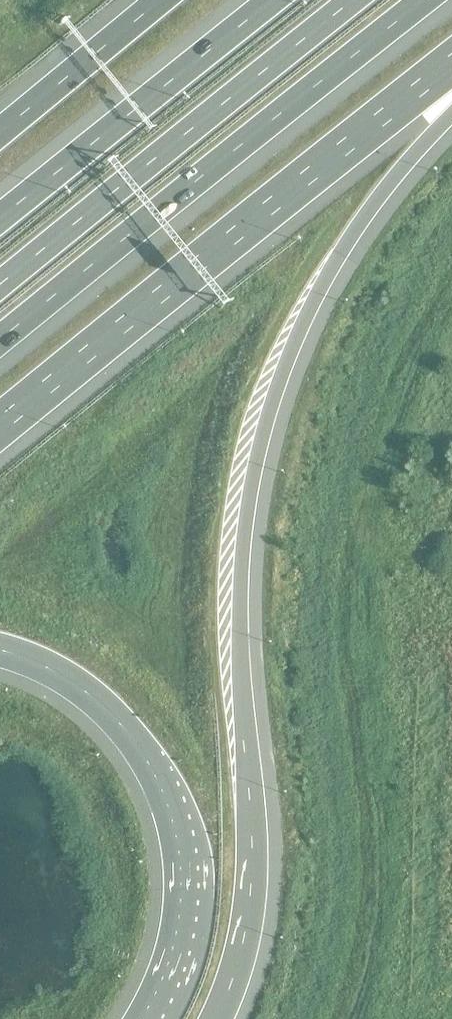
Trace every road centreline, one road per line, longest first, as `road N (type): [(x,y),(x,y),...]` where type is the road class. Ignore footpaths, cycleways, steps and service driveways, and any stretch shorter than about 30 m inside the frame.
road 1 (motorway): [(217,1018),(249,886),(241,641),(256,477),(294,352),(334,269),(451,113)]
road 2 (motorway): [(0,427),(451,66)]
road 3 (motorway): [(0,340),(425,0)]
road 4 (motorway): [(0,651),(90,692),(157,774),(179,853),(180,891),(167,964),(144,1018)]
road 5 (motorway): [(352,0),(0,284)]
road 6 (motorway): [(276,0),(0,219)]
road 7 (motorway): [(160,0),(0,130)]

